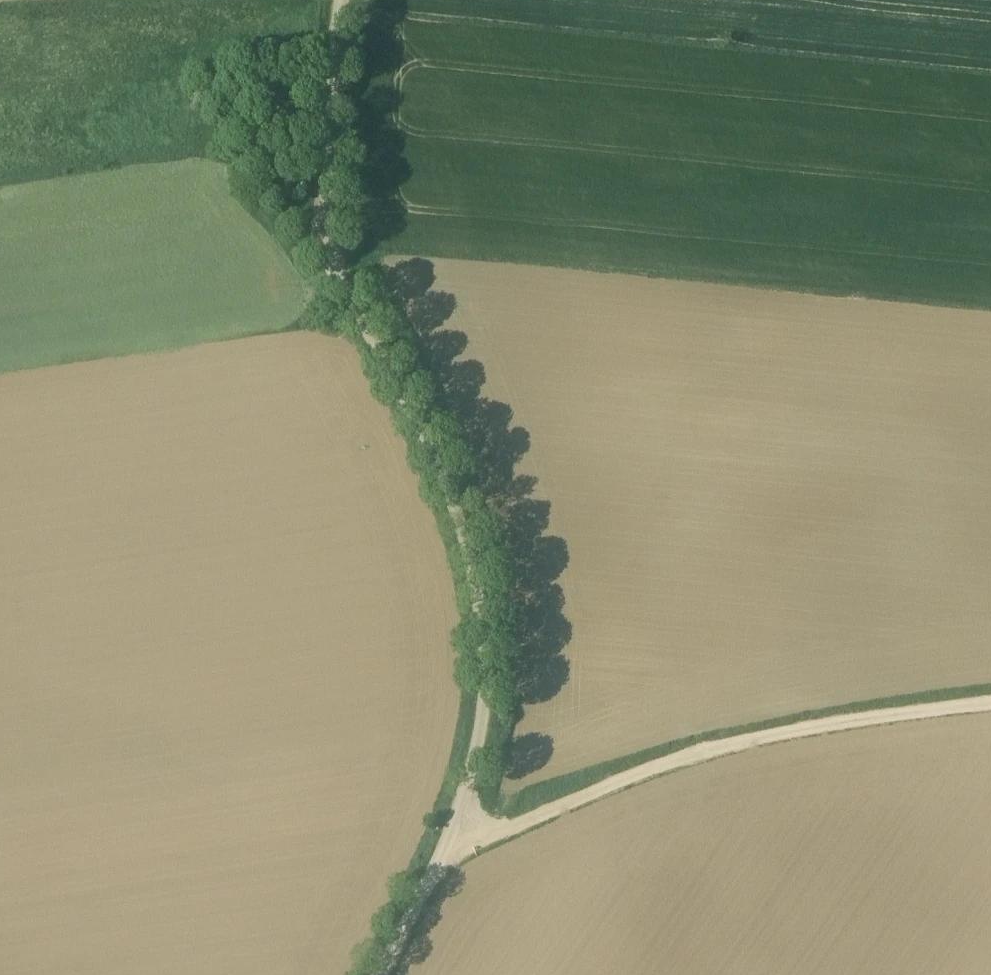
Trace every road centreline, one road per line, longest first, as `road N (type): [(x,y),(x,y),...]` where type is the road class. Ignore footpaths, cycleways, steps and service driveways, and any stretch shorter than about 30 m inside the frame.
road 1 (unclassified): [(384,974),(444,855),(481,739),(487,680),(482,621),(446,485),(319,227),(339,0)]
road 2 (track): [(444,855),(657,765),(831,722),(990,703)]

